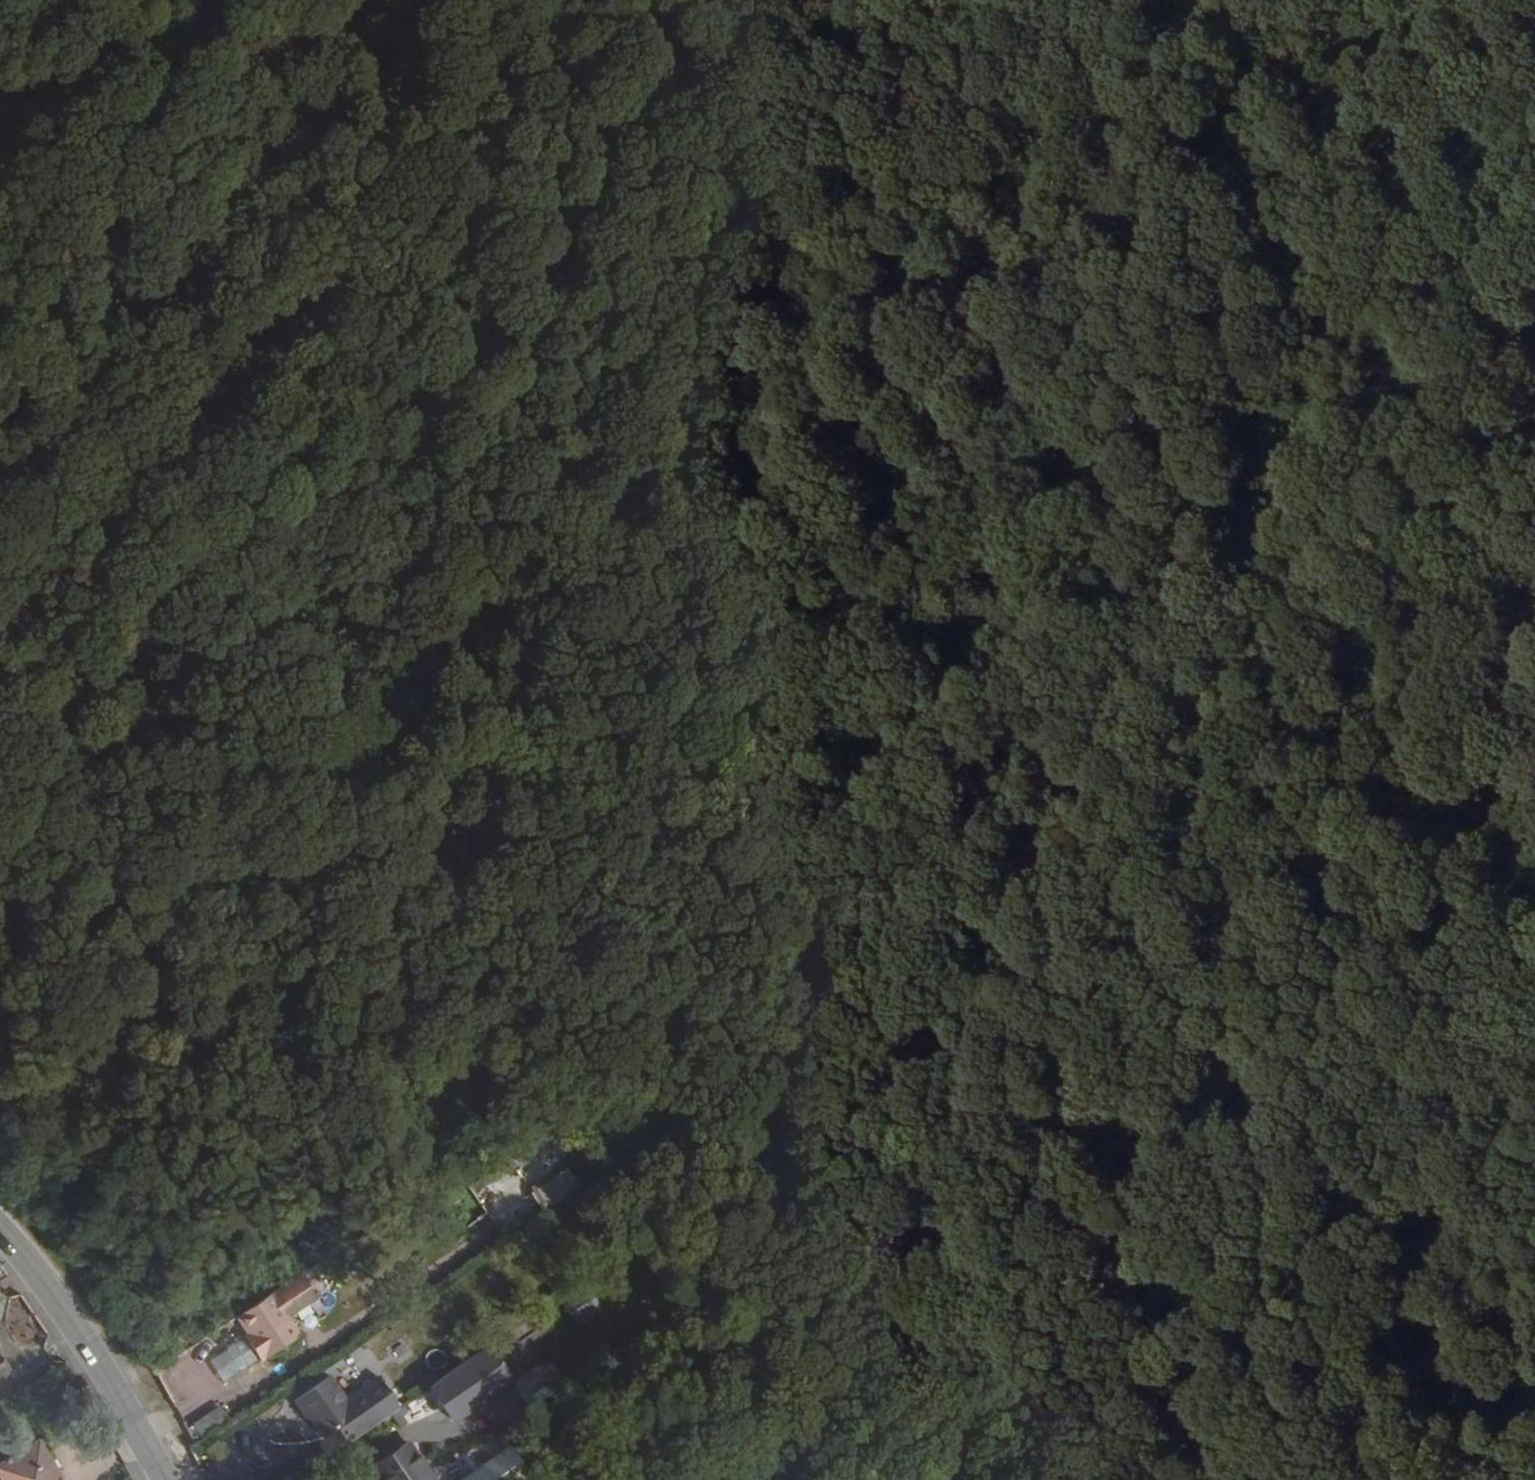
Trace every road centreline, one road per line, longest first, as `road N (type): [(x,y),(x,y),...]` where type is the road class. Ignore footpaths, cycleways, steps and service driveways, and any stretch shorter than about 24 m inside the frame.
road 1 (track): [(650,0),(716,256),(700,387),(707,469),(682,576),(687,689),(709,753),(855,864),(913,959),(934,1083),(933,1240),(961,1479)]
road 2 (tertiary): [(0,1222),(67,1304),(168,1479)]

